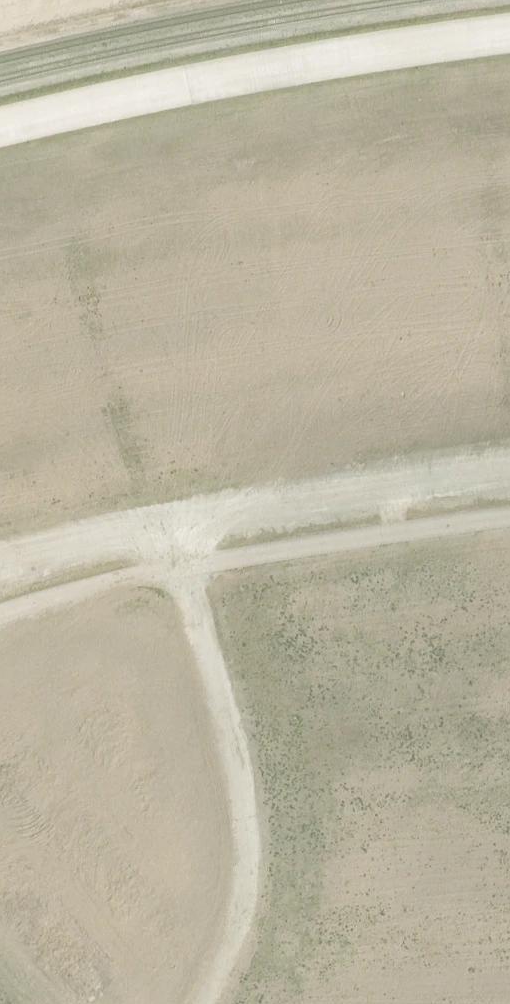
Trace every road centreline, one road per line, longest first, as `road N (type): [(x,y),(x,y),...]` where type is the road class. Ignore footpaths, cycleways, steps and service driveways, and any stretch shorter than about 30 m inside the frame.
road 1 (track): [(509,528),(180,578),(0,623)]

